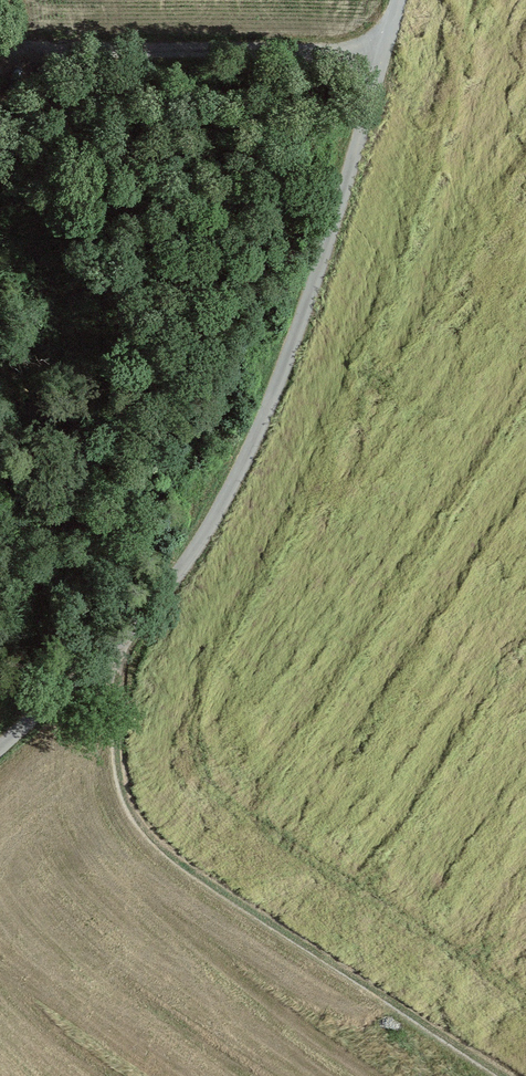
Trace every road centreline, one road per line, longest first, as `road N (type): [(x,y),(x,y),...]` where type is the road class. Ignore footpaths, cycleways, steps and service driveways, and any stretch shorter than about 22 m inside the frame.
road 1 (track): [(400,0),(261,406),(216,514),(113,659),(0,756)]
road 2 (track): [(113,659),(110,753),(148,831),(525,1065)]
road 3 (track): [(0,54),(387,49)]

